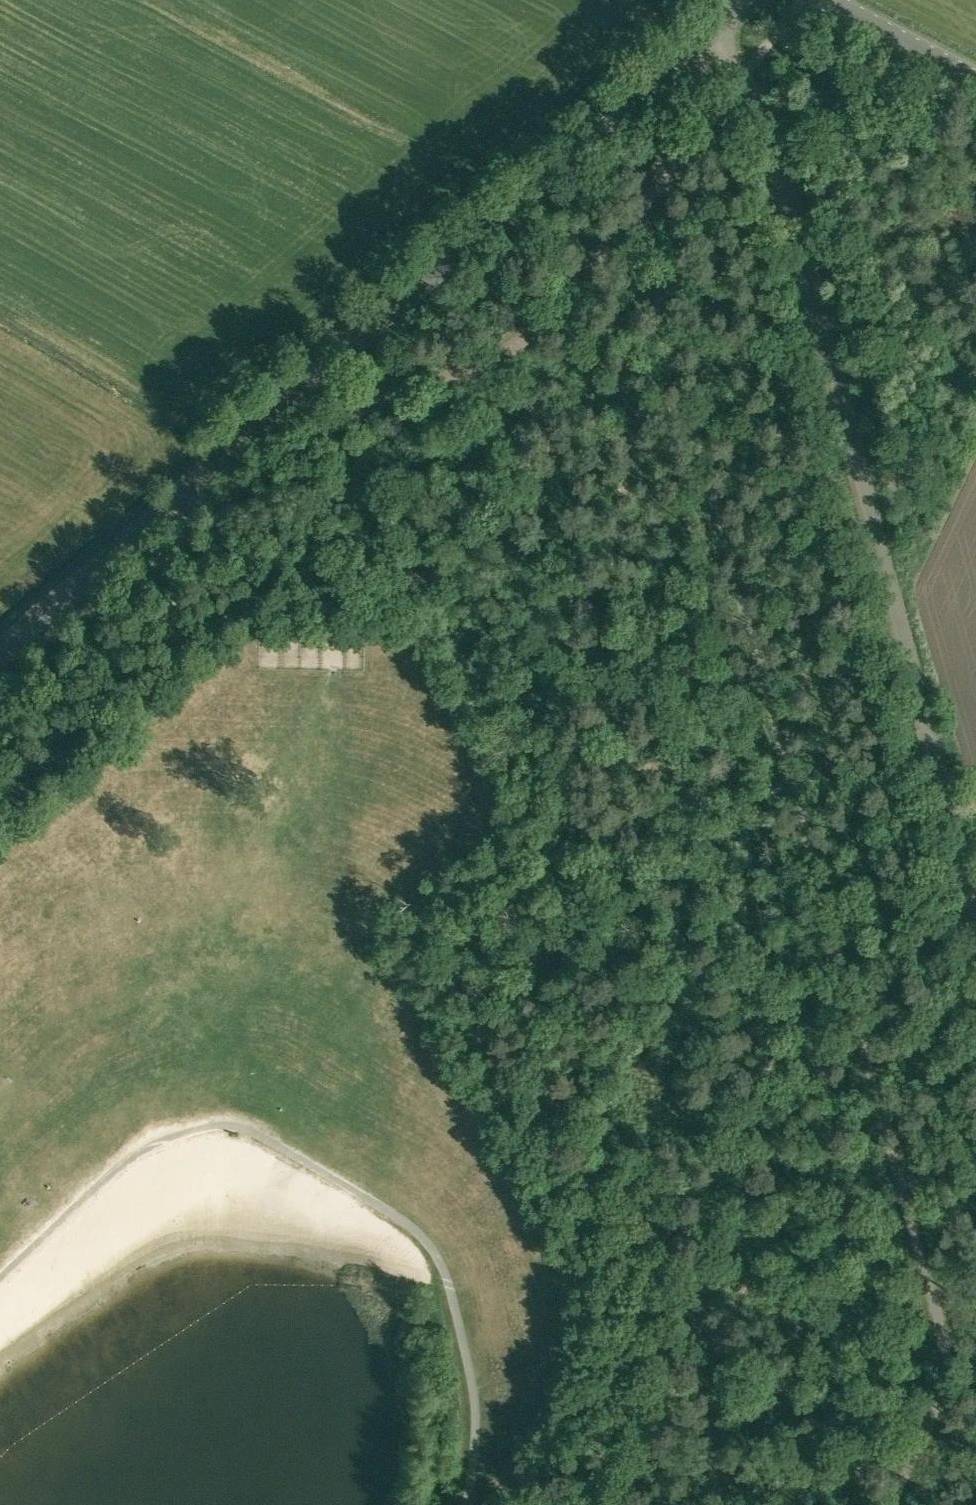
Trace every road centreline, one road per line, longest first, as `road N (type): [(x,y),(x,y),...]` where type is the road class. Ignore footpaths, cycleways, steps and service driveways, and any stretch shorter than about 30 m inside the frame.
road 1 (unclassified): [(0,639),(712,35)]
road 2 (unclassified): [(975,909),(785,174),(758,100),(712,35)]
road 3 (tertiary): [(975,76),(831,0)]

